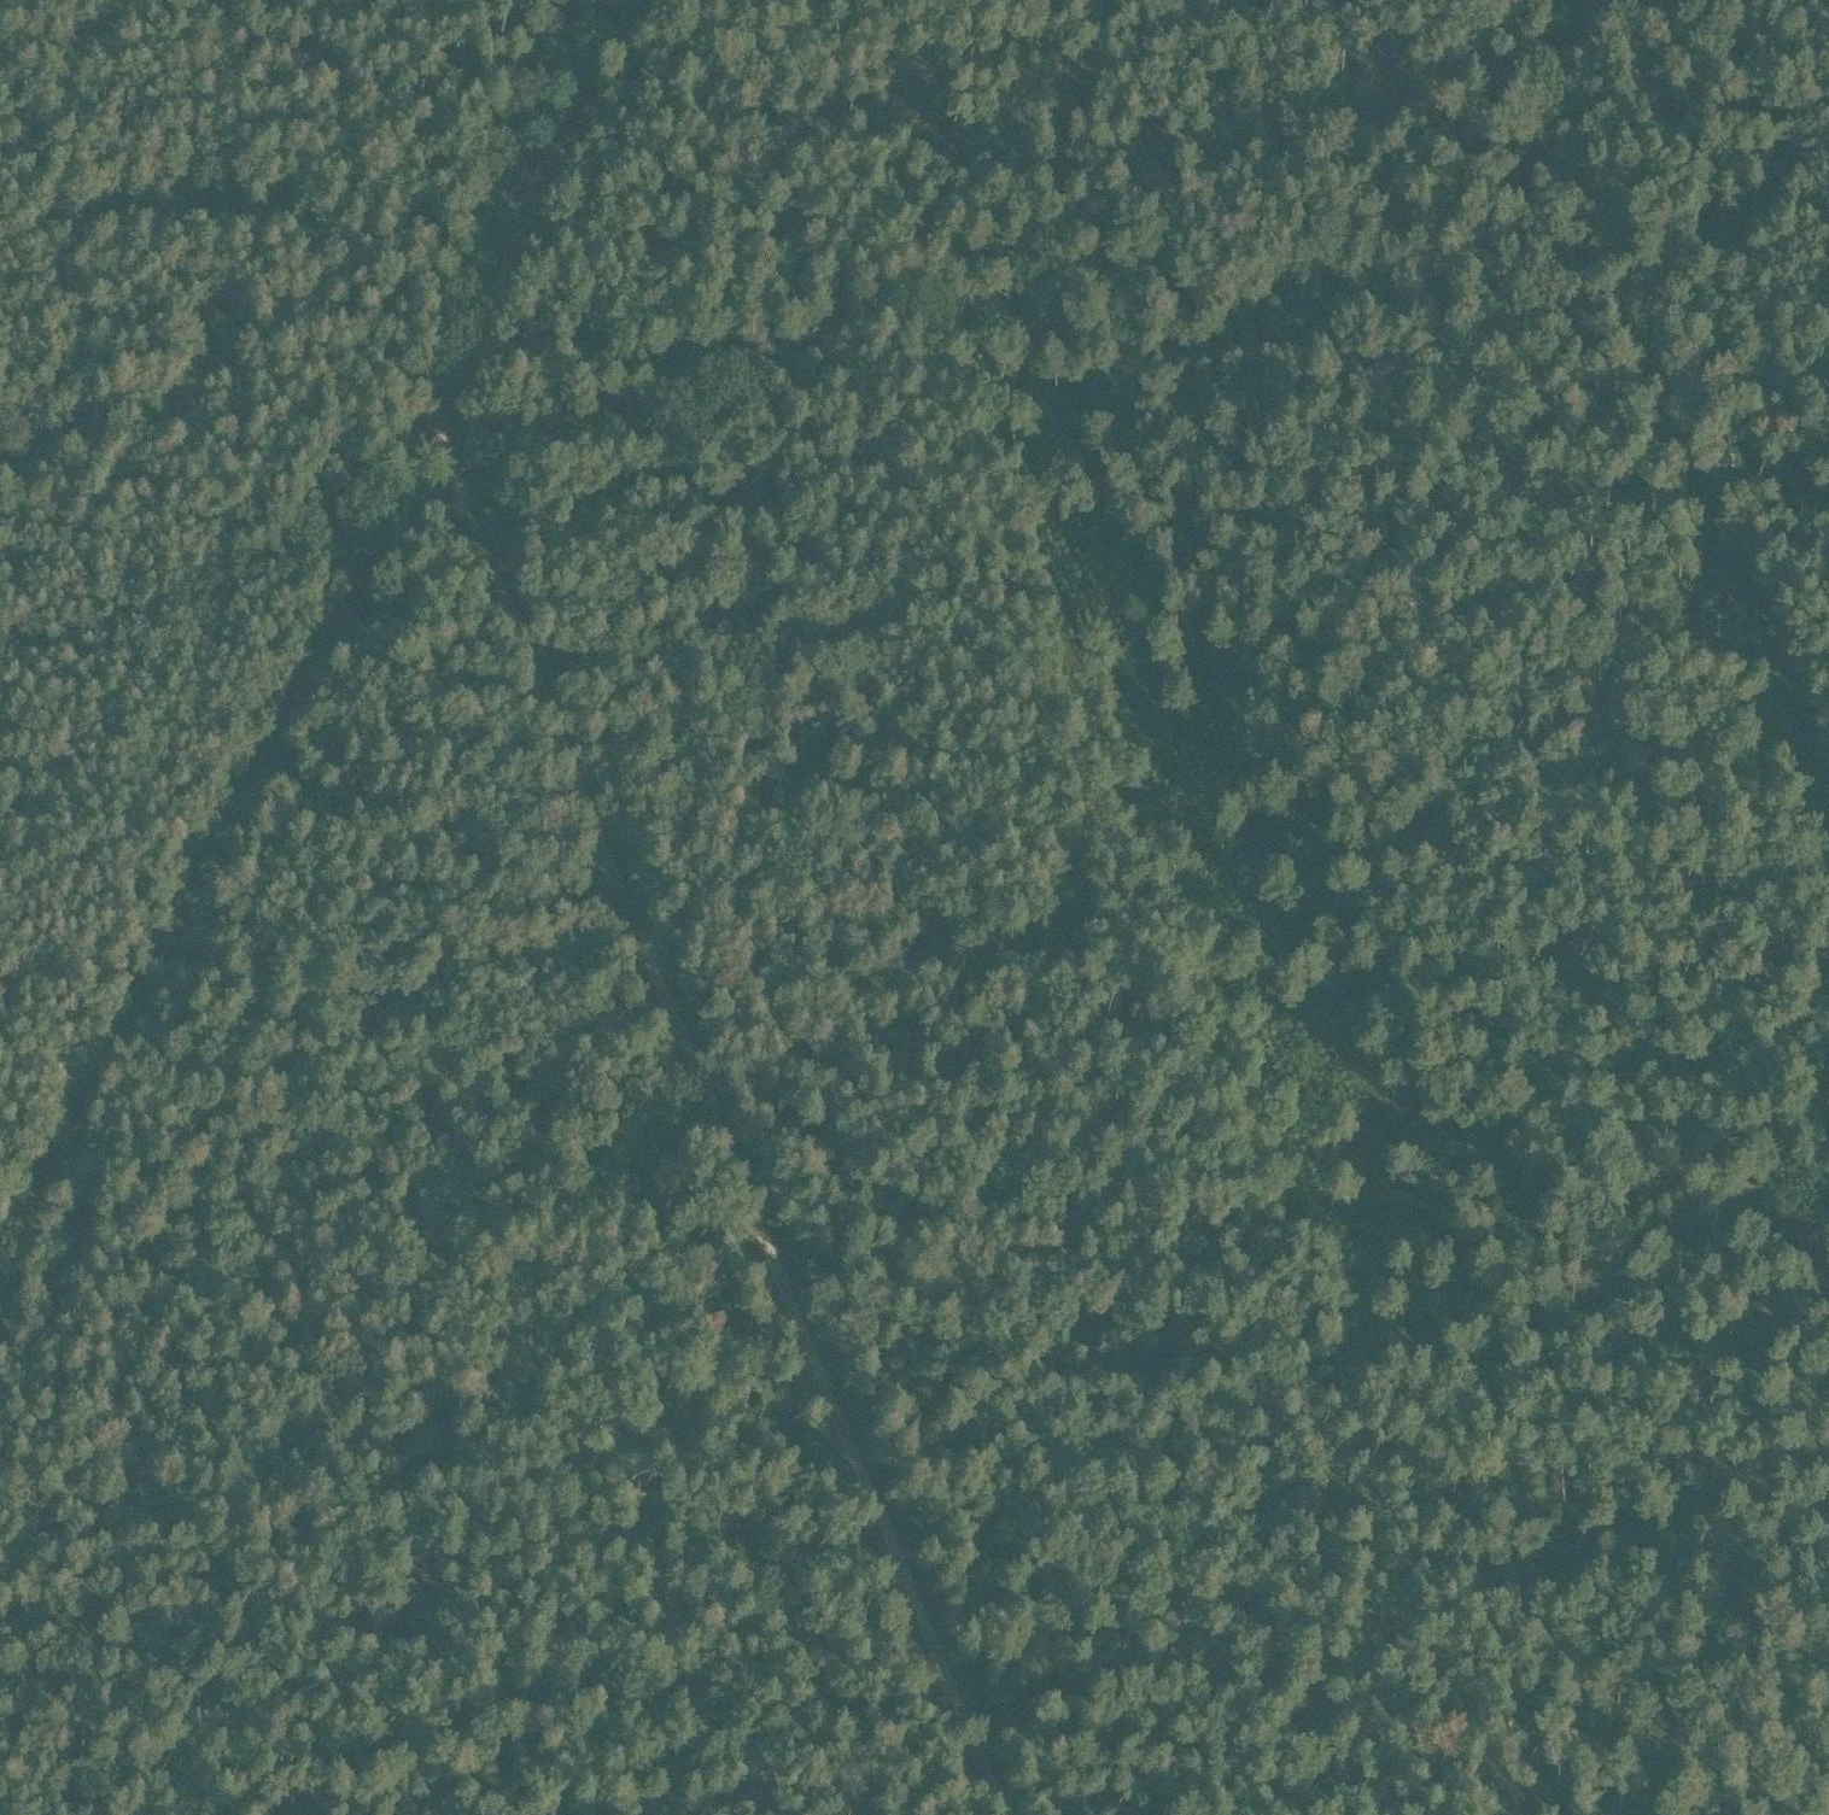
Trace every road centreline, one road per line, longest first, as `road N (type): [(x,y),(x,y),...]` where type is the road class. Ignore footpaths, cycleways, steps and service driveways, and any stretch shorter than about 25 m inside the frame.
road 1 (track): [(444,516),(1700,0)]
road 2 (track): [(444,516),(889,1571)]
road 3 (track): [(889,1571),(1828,1182)]
road 4 (track): [(0,1271),(387,536)]
road 5 (track): [(277,1814),(889,1571)]
road 6 (track): [(576,0),(437,400),(433,450),(444,516)]
road 7 (track): [(0,695),(444,516)]
road 8 (track): [(889,1571),(988,1814)]

